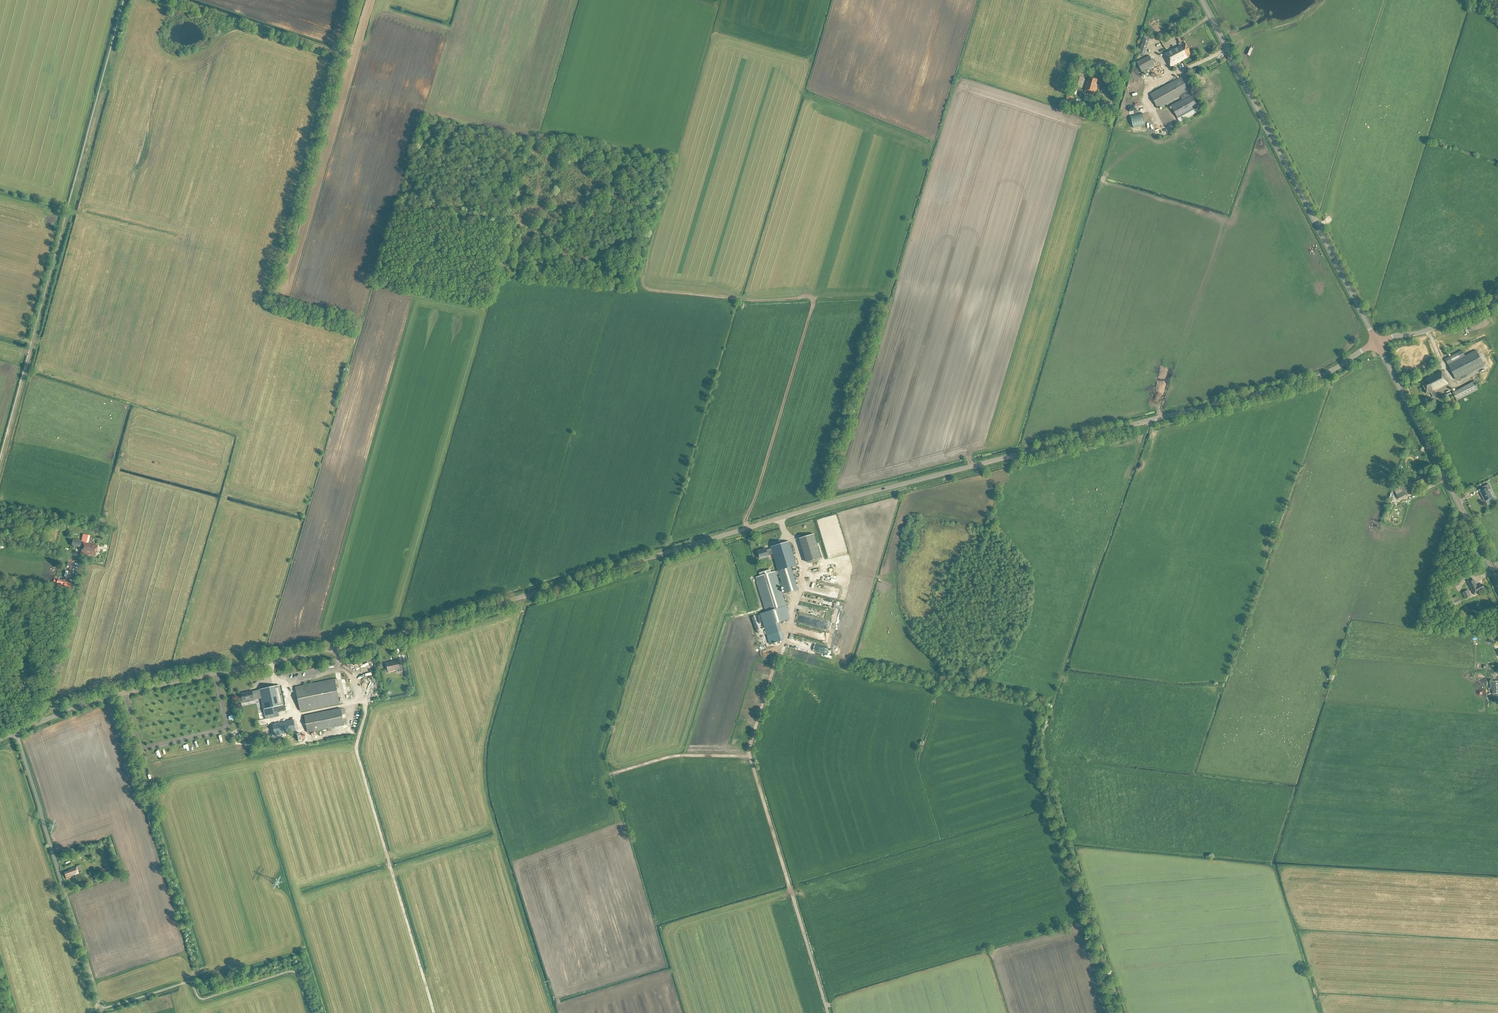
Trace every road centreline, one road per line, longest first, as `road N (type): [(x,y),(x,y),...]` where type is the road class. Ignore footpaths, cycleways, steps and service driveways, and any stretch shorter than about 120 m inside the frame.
road 1 (unclassified): [(16,732),(94,702),(334,652),(769,521),(1330,374),(1377,343)]
road 2 (tertiary): [(1377,343),(1202,0)]
road 3 (unclassified): [(103,1012),(16,732)]
road 4 (tertiary): [(1497,582),(1377,343)]
road 5 (tertiary): [(1377,343),(1428,331),(1497,298)]

